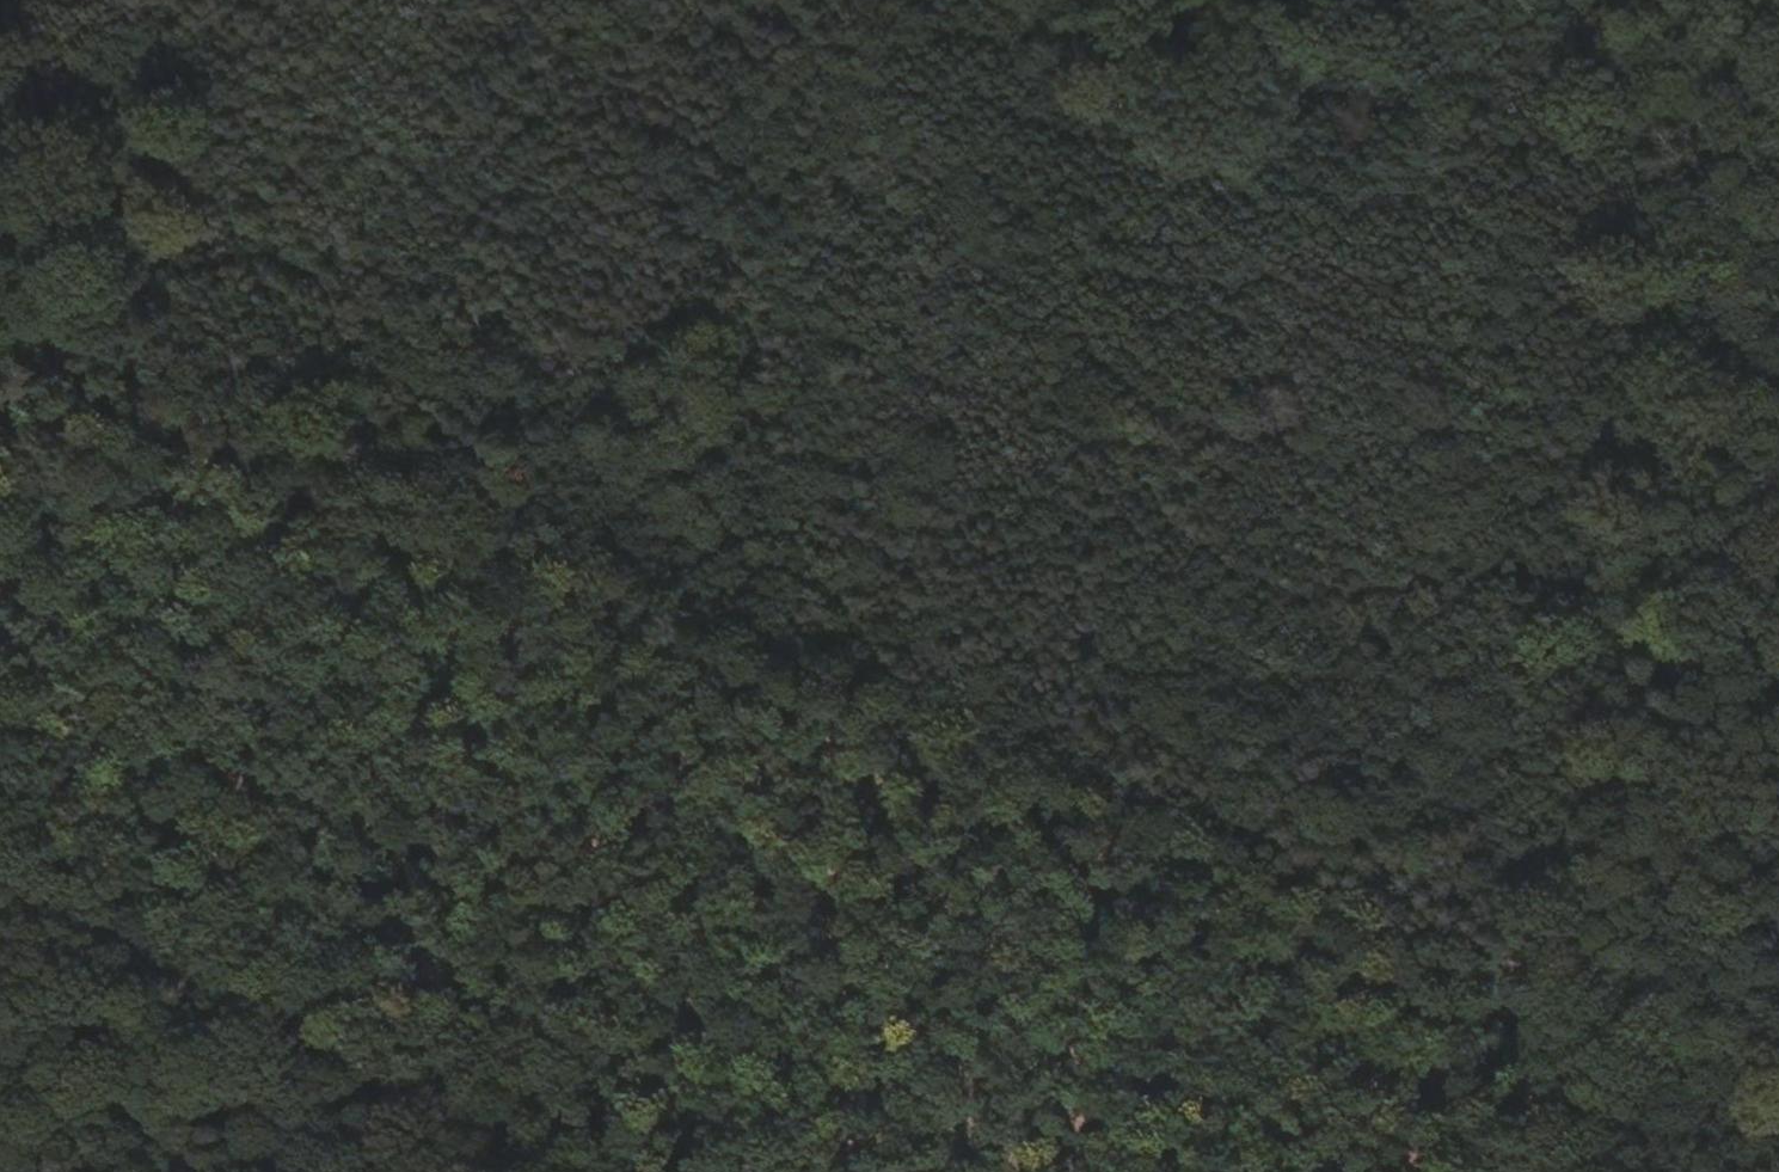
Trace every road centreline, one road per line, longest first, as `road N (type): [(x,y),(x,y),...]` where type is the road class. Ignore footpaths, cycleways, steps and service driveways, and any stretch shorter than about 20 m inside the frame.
road 1 (track): [(1559,0),(1634,158),(1645,246),(1547,1171)]
road 2 (track): [(592,1171),(0,870)]

